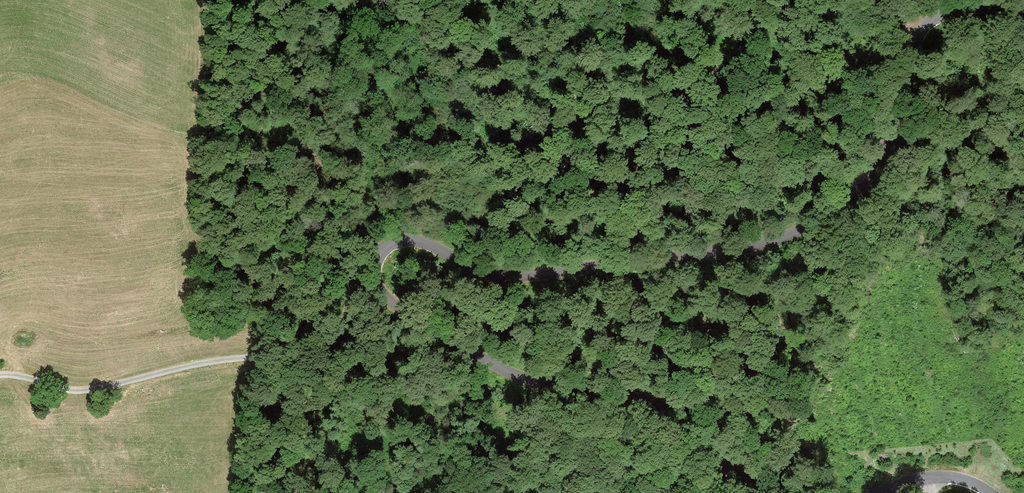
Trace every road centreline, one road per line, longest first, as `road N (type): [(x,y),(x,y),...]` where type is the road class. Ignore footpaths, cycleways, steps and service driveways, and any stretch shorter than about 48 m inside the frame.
road 1 (unclassified): [(1023,9),(965,12),(918,38),(890,138),(867,183),(834,216),(785,241),(511,278),(473,271),(406,242),(381,254),(374,280),(385,299),(459,348),(538,385),(665,407),(762,492)]
road 2 (track): [(0,375),(73,390),(298,353),(340,326),(374,280)]

